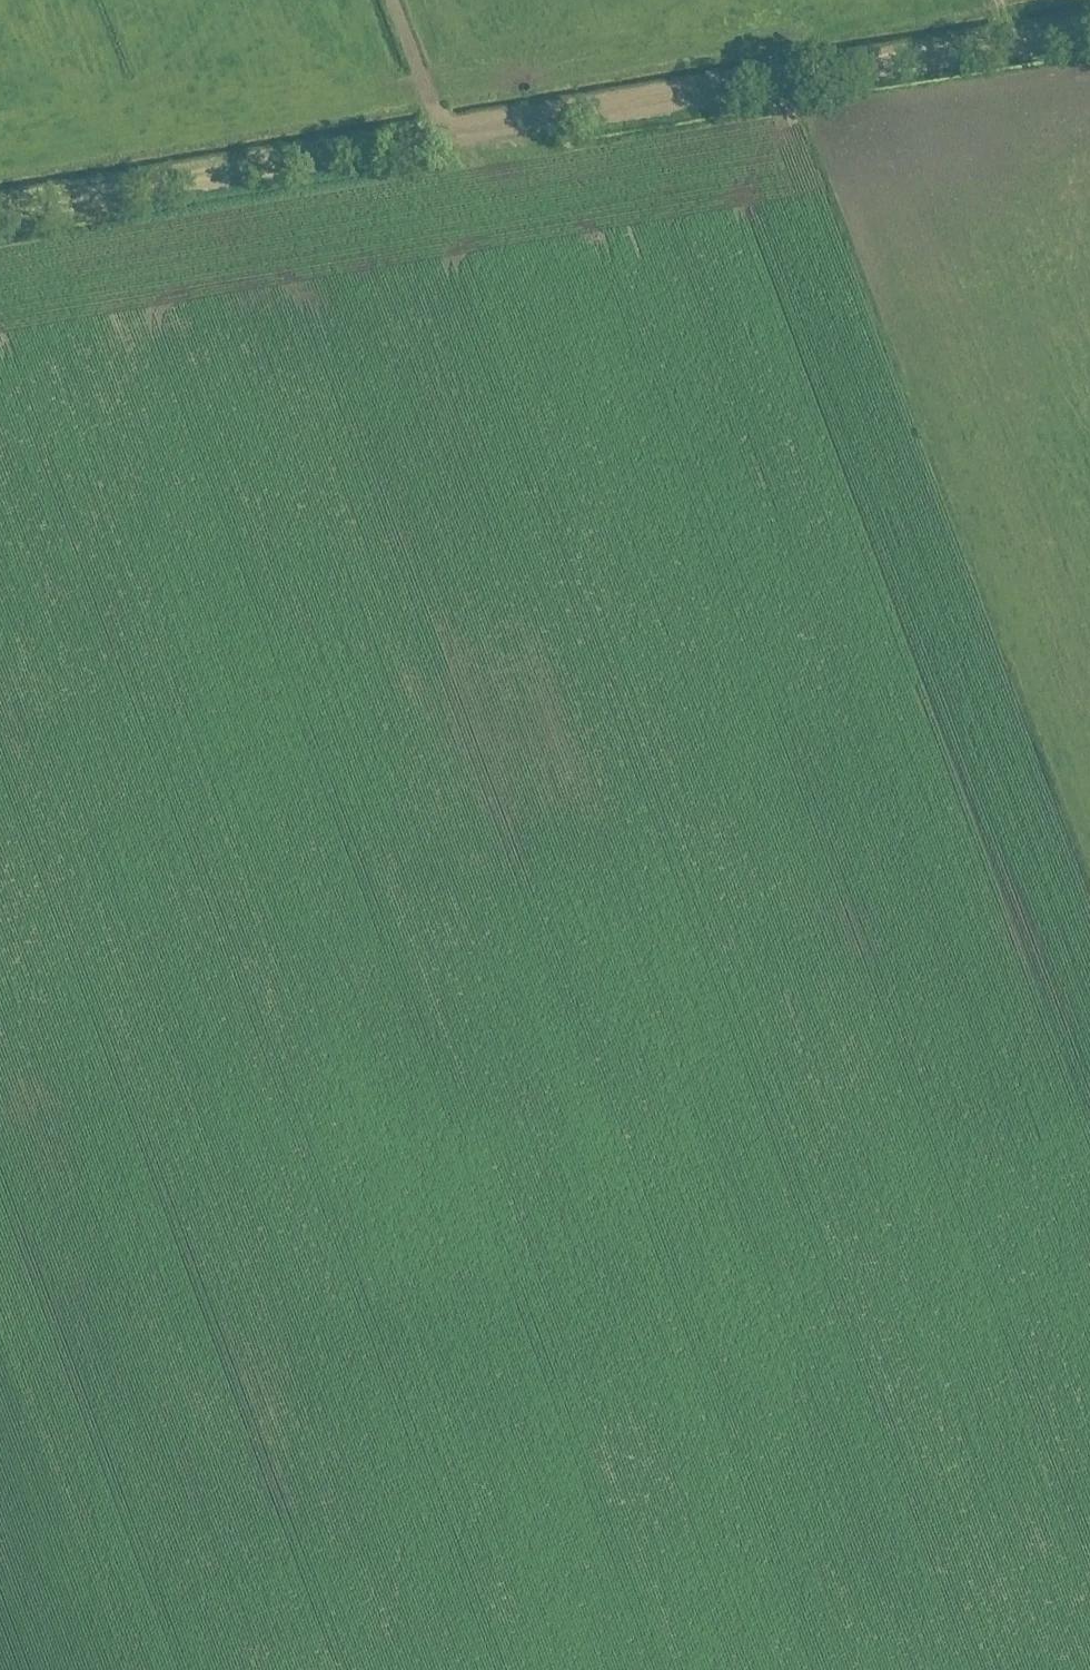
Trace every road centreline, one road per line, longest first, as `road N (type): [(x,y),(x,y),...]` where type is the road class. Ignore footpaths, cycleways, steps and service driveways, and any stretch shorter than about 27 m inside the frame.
road 1 (track): [(0,211),(1089,28)]

